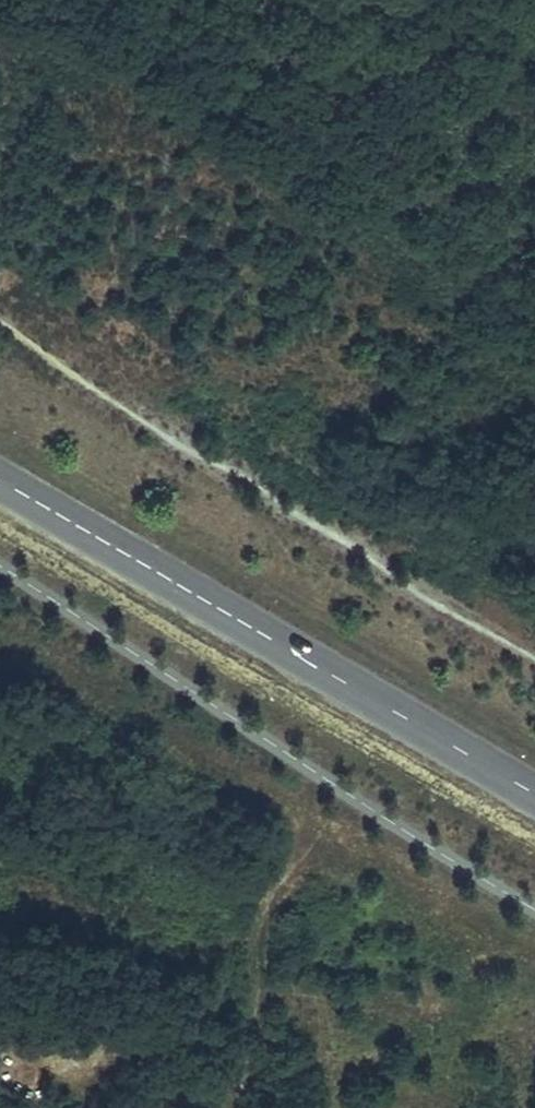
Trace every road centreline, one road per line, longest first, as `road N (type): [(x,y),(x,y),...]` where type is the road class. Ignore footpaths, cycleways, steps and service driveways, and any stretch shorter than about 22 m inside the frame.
road 1 (track): [(0,323),(534,661)]
road 2 (secondary): [(0,480),(534,795)]
road 3 (track): [(353,797),(267,935),(247,1107)]
road 4 (track): [(267,935),(0,880)]

